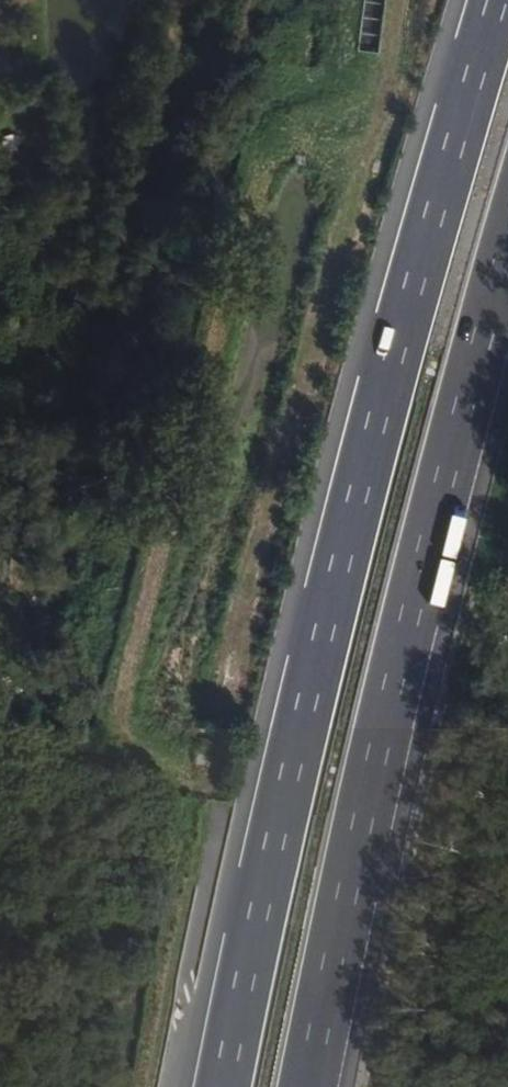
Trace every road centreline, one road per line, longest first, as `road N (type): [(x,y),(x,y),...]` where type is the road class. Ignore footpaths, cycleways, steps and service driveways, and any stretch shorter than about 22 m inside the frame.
road 1 (motorway): [(499,0),(378,432),(228,1086)]
road 2 (motorway): [(312,1086),(356,864),(507,265)]

